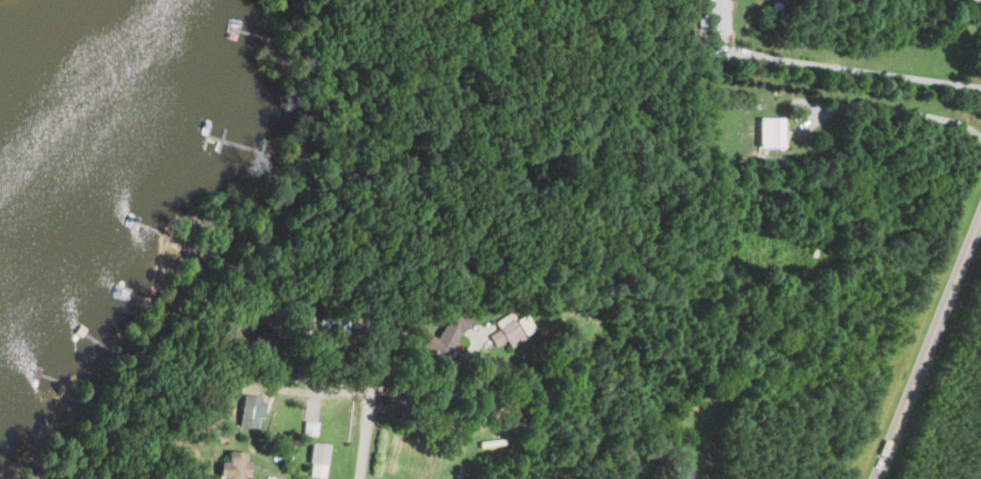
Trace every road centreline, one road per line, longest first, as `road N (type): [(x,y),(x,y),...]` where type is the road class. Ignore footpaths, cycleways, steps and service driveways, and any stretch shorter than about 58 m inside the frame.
road 1 (secondary): [(876,478),(980,217)]

